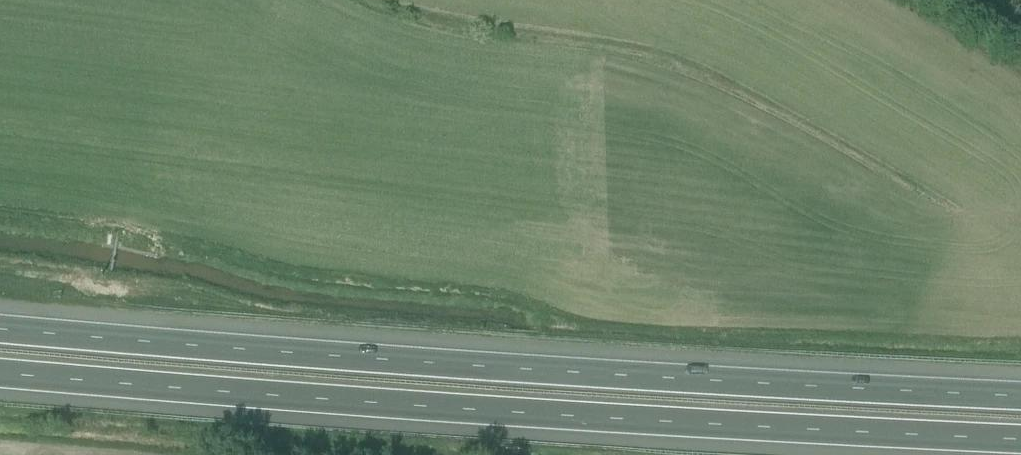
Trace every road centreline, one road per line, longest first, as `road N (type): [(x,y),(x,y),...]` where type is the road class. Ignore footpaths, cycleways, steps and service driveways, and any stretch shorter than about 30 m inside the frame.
road 1 (motorway): [(1020,395),(210,348),(0,323)]
road 2 (motorway): [(0,368),(213,392),(1020,438)]

